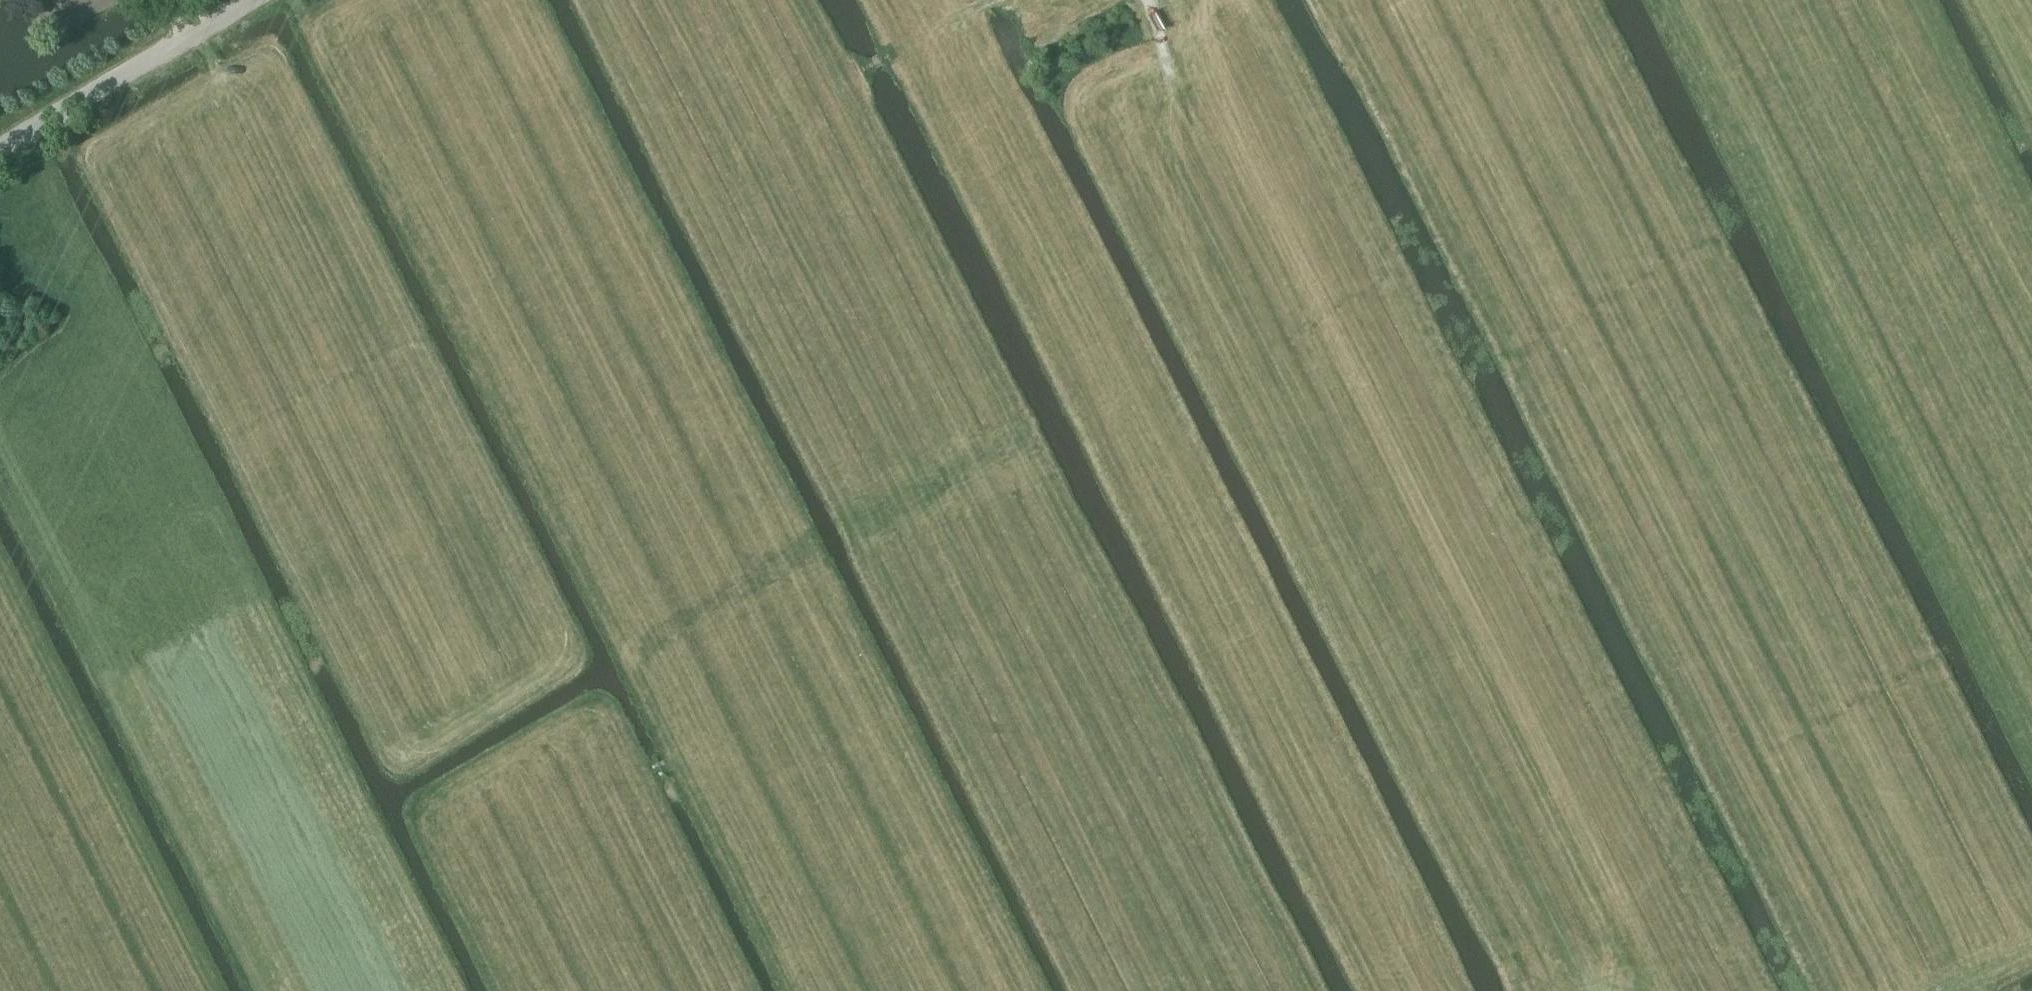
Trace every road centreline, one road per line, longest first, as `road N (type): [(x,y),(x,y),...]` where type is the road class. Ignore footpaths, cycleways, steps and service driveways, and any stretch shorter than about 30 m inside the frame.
road 1 (unclassified): [(0,145),(240,0)]

